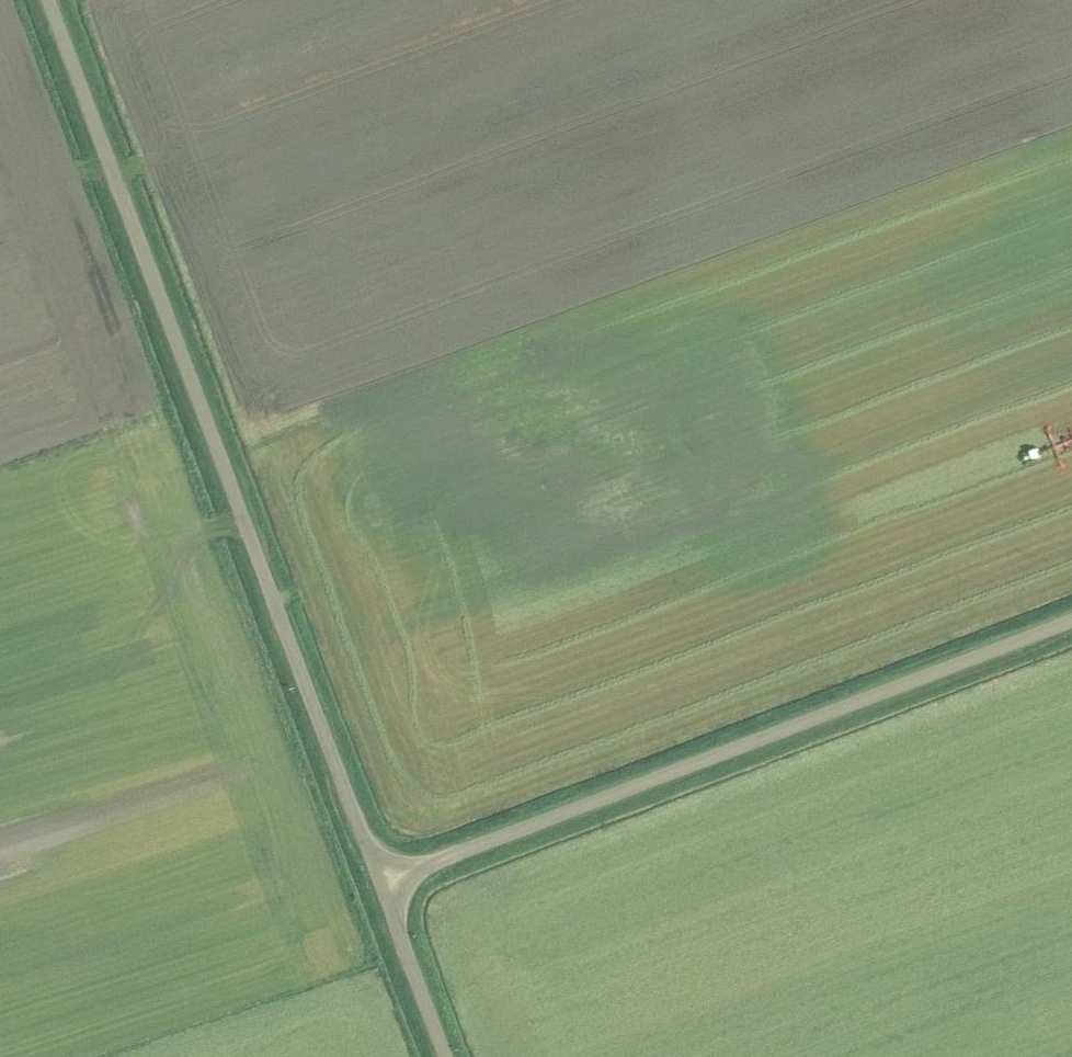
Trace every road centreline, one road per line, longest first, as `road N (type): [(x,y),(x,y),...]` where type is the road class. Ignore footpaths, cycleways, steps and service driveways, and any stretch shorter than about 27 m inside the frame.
road 1 (unclassified): [(379,886),(49,0)]
road 2 (unclassified): [(379,886),(1071,621)]
road 3 (unclassified): [(444,1056),(379,886)]

